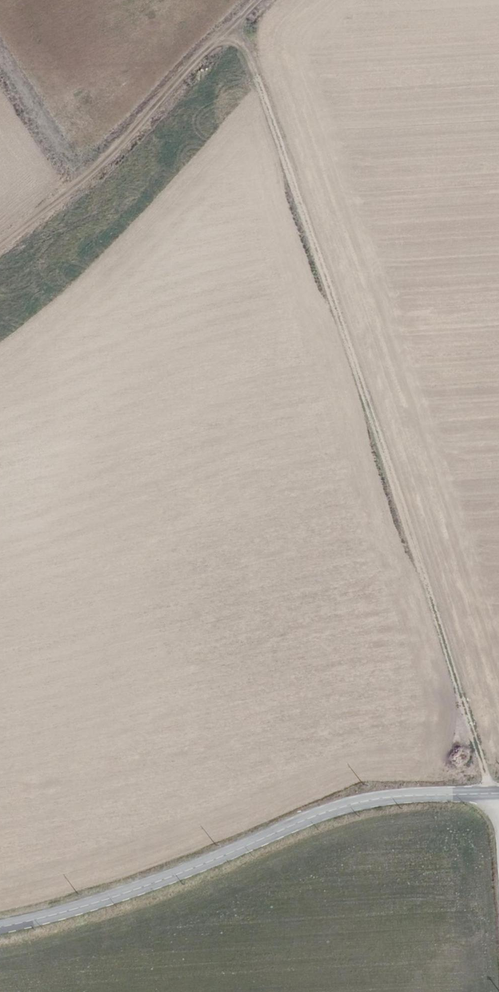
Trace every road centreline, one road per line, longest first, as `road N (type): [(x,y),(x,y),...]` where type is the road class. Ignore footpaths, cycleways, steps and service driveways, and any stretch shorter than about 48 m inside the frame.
road 1 (track): [(495,794),(239,29)]
road 2 (secondary): [(495,794),(352,804),(157,882),(0,927)]
road 3 (track): [(0,230),(179,92),(266,0)]

